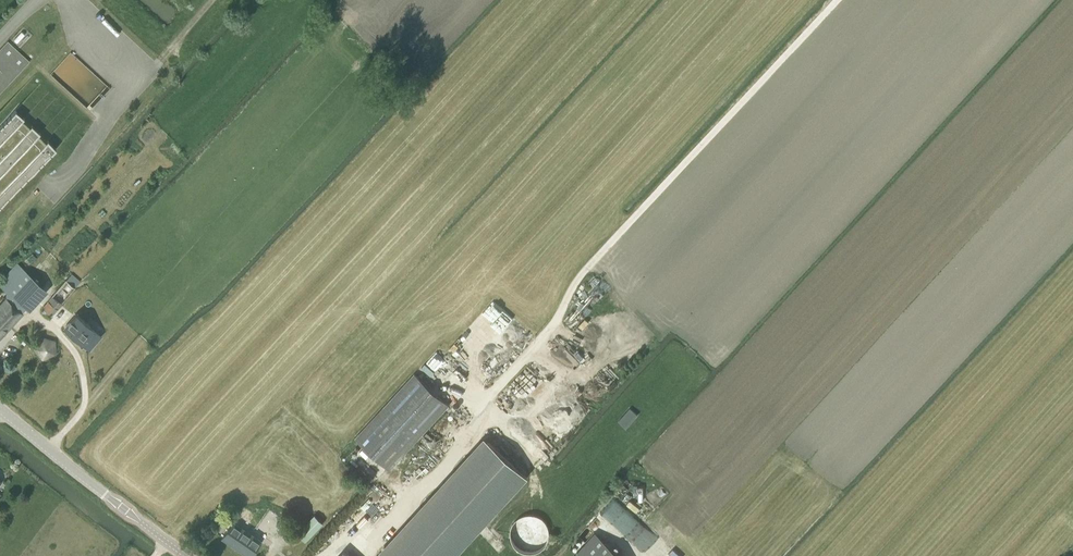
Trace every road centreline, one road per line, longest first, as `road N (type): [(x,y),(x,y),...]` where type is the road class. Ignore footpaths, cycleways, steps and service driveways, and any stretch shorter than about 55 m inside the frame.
road 1 (track): [(486,421),(491,394),(545,333),(574,281),(833,0)]
road 2 (unclassified): [(184,555),(0,411)]

